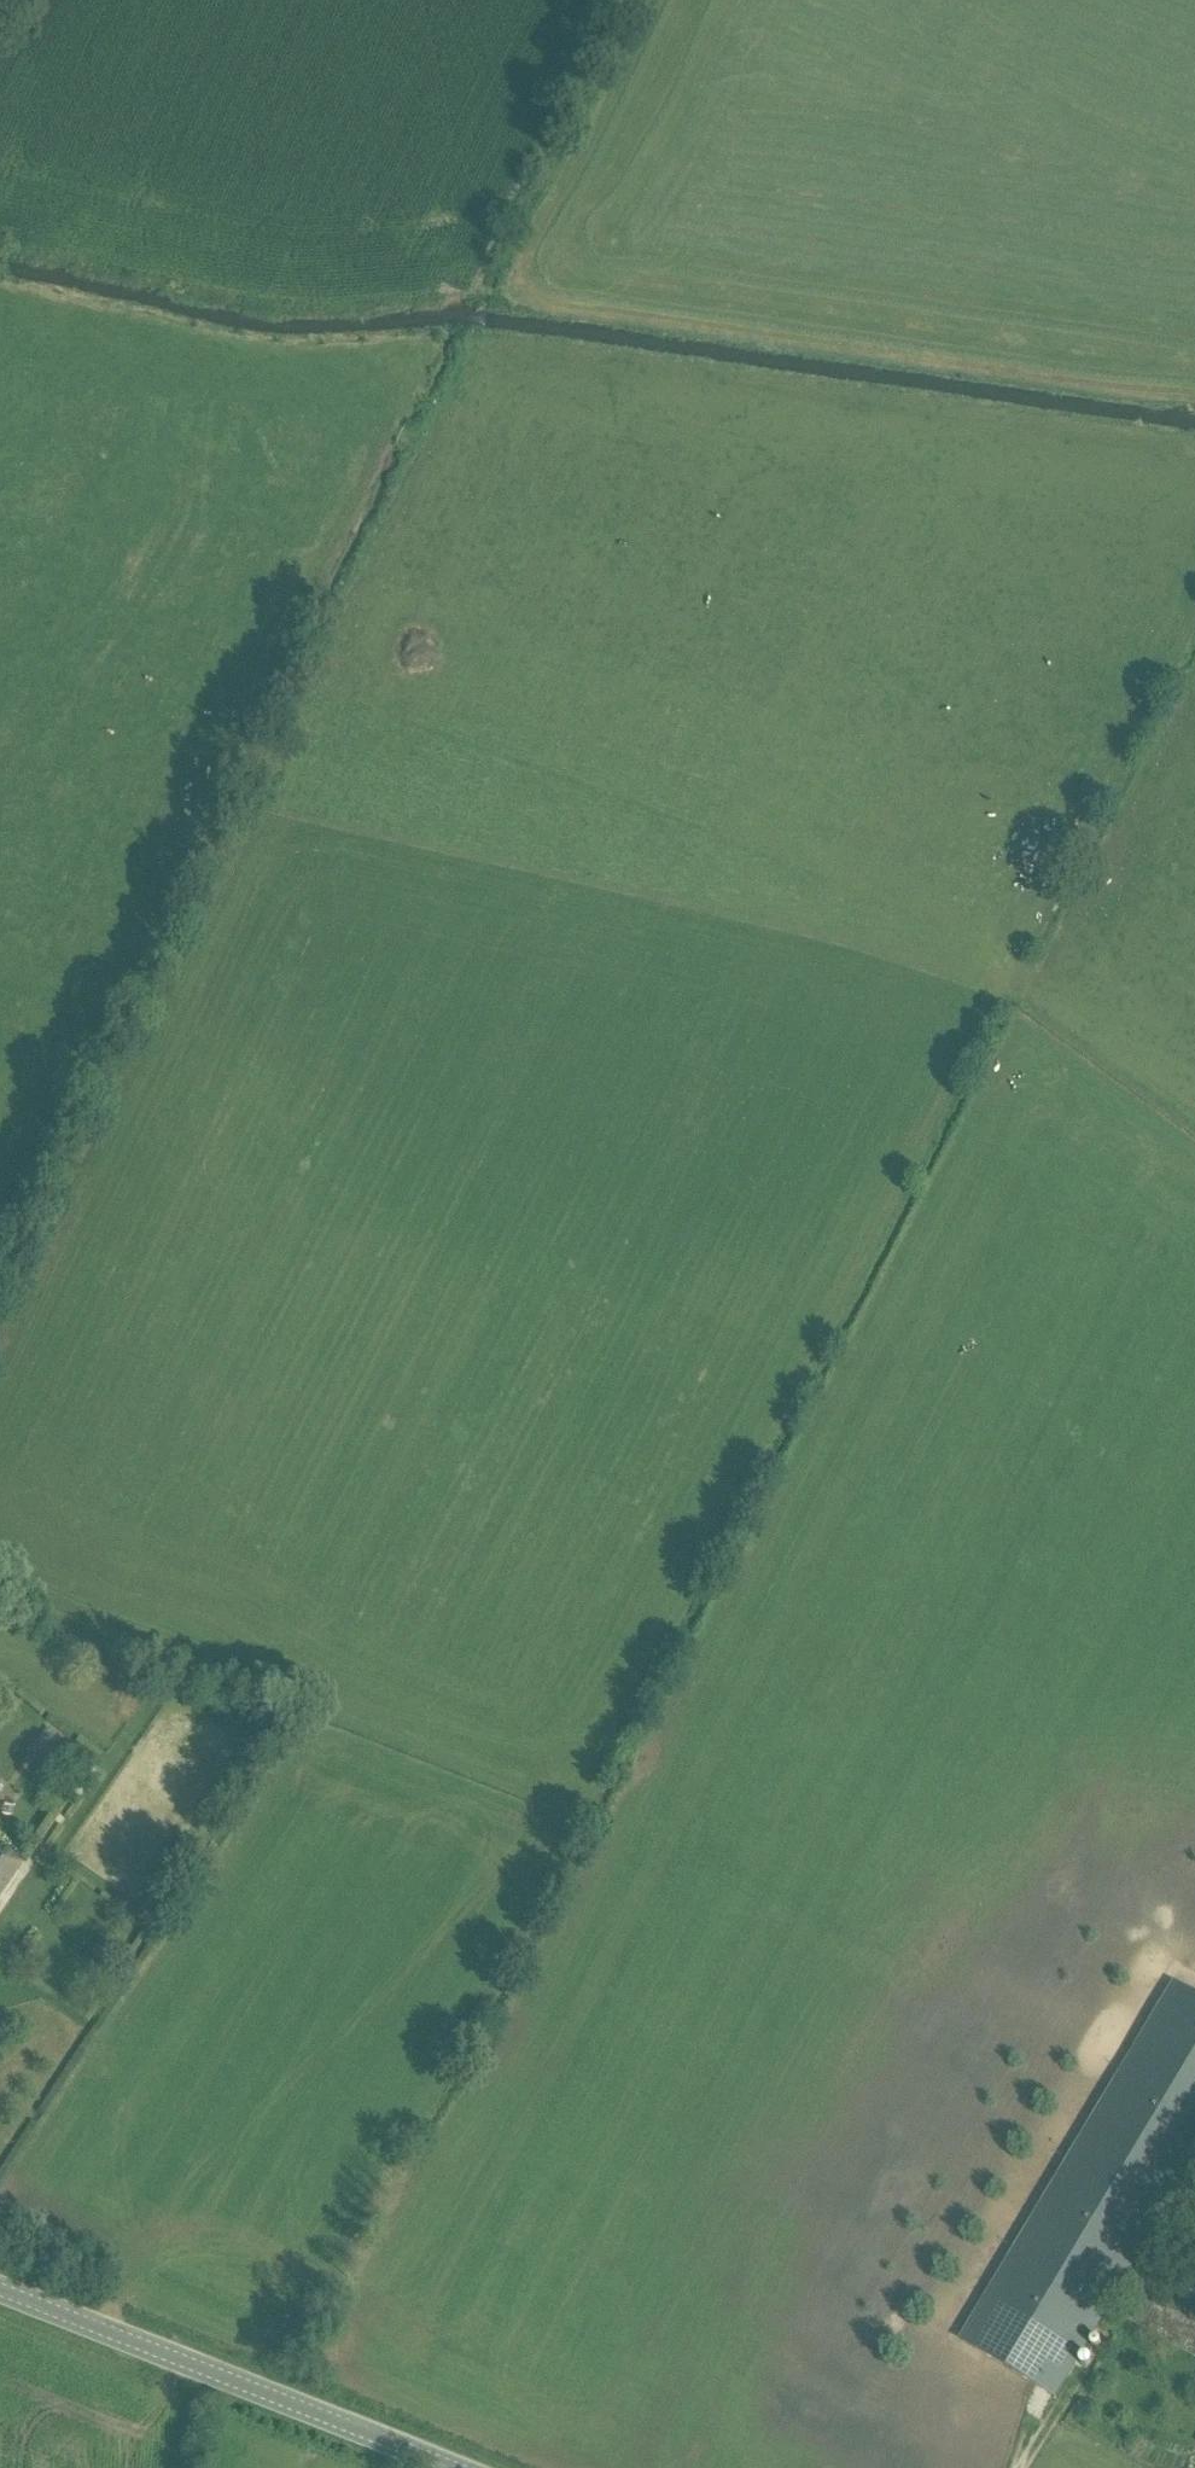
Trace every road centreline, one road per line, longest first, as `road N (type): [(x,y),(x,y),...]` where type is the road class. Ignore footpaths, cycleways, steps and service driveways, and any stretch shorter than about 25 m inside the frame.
road 1 (tertiary): [(453,2467),(0,2288)]

